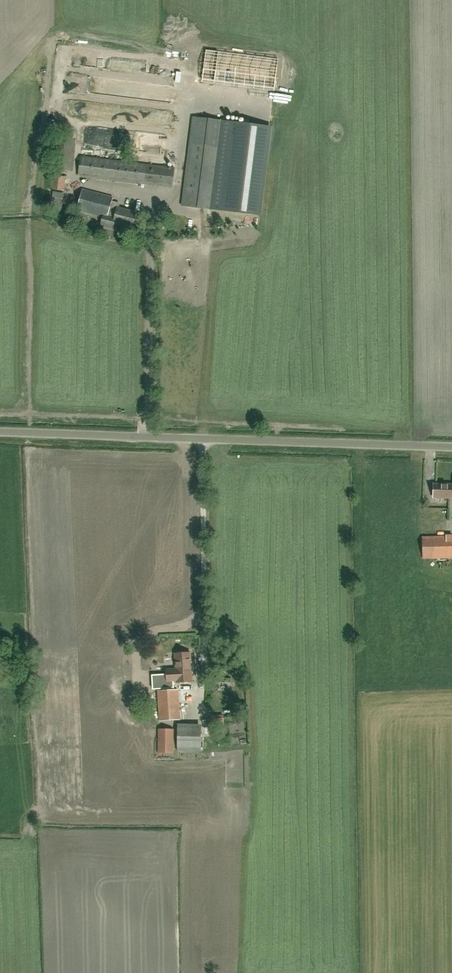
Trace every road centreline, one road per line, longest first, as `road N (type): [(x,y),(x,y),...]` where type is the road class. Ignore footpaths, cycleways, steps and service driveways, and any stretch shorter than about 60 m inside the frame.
road 1 (unclassified): [(451,446),(0,432)]

